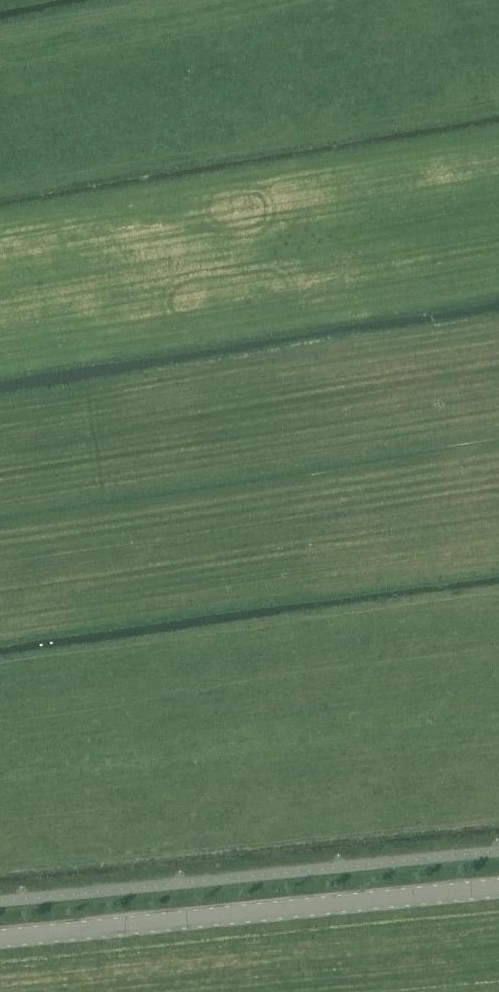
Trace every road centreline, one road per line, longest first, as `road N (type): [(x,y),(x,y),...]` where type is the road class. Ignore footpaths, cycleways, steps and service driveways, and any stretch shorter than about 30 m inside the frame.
road 1 (unclassified): [(0,938),(498,888)]

